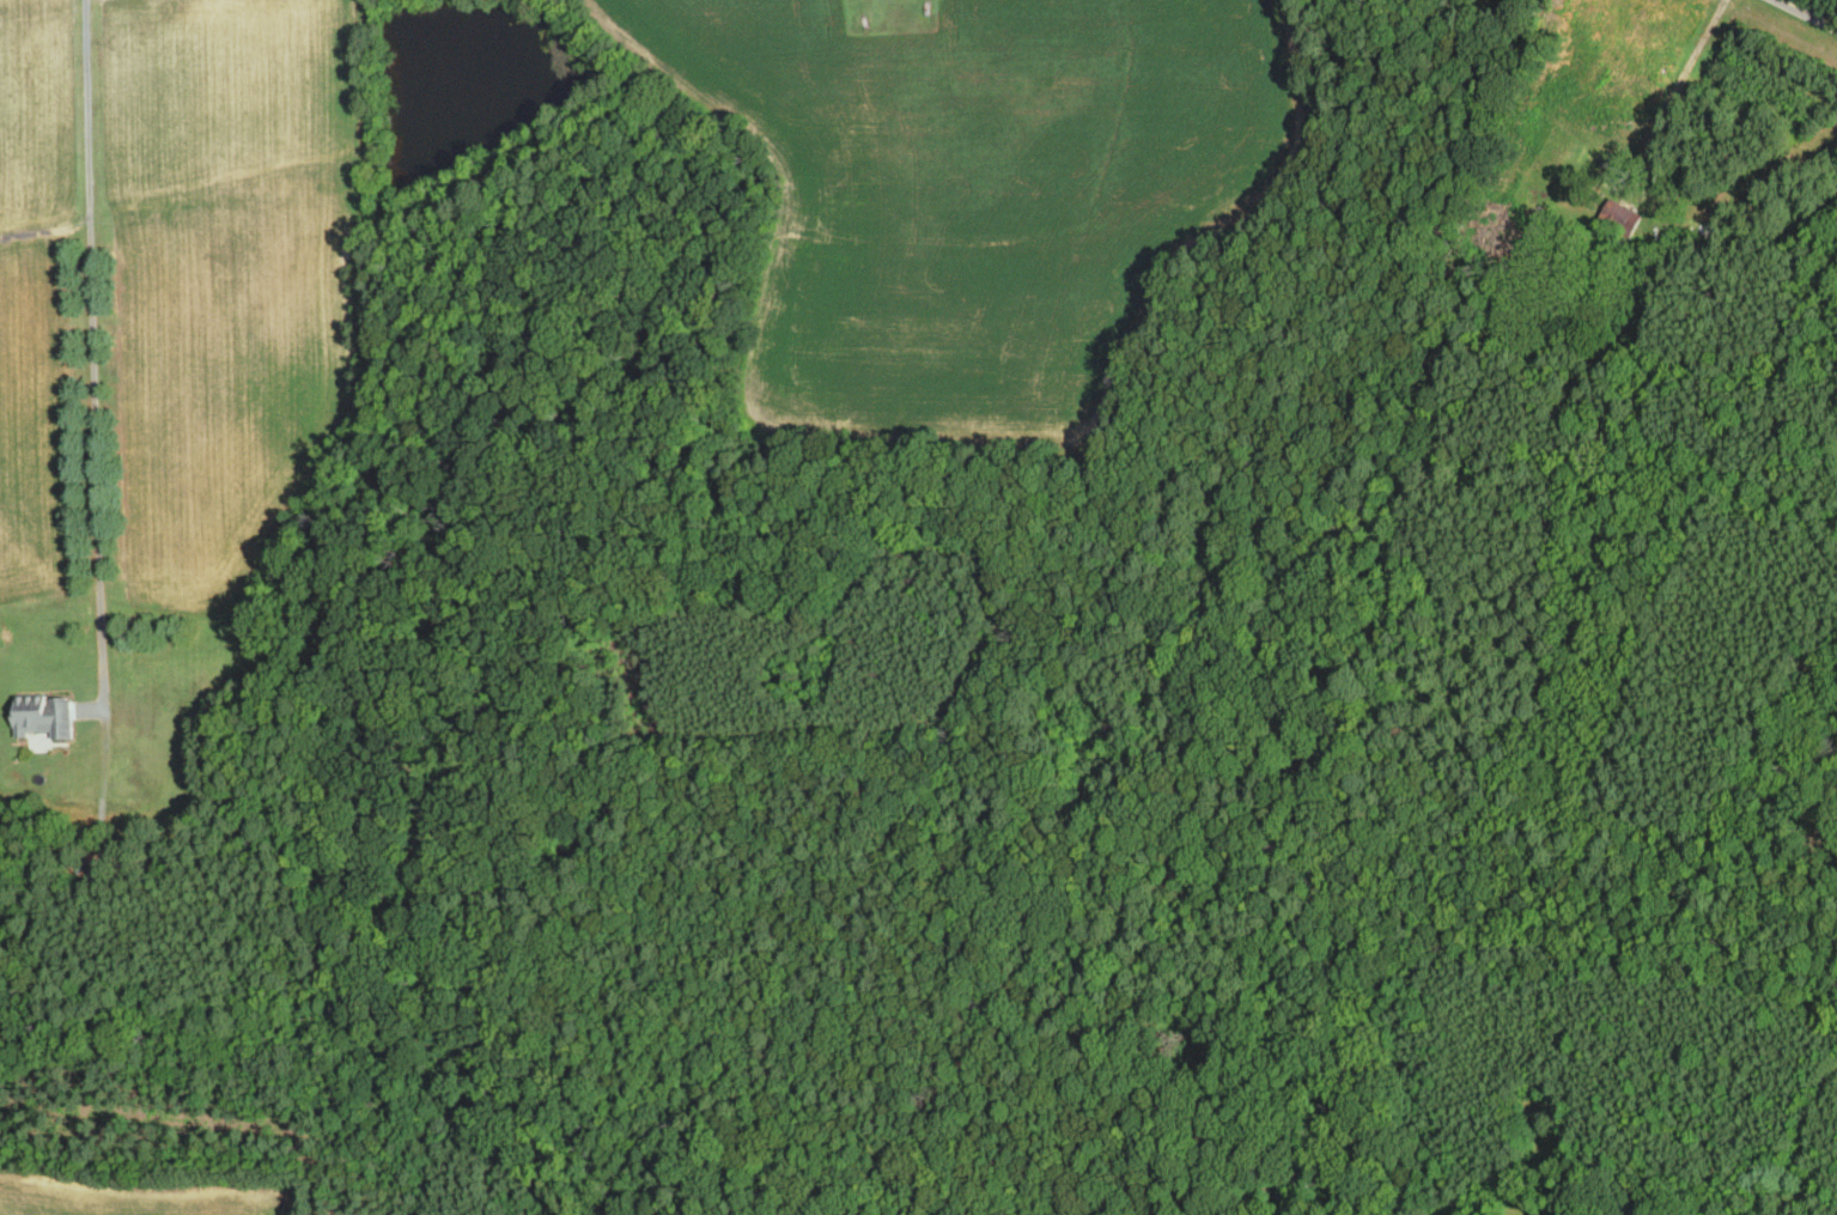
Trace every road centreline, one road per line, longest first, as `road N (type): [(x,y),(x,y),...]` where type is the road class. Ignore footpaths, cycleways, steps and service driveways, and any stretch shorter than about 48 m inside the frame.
road 1 (residential): [(89,0),(107,704)]

